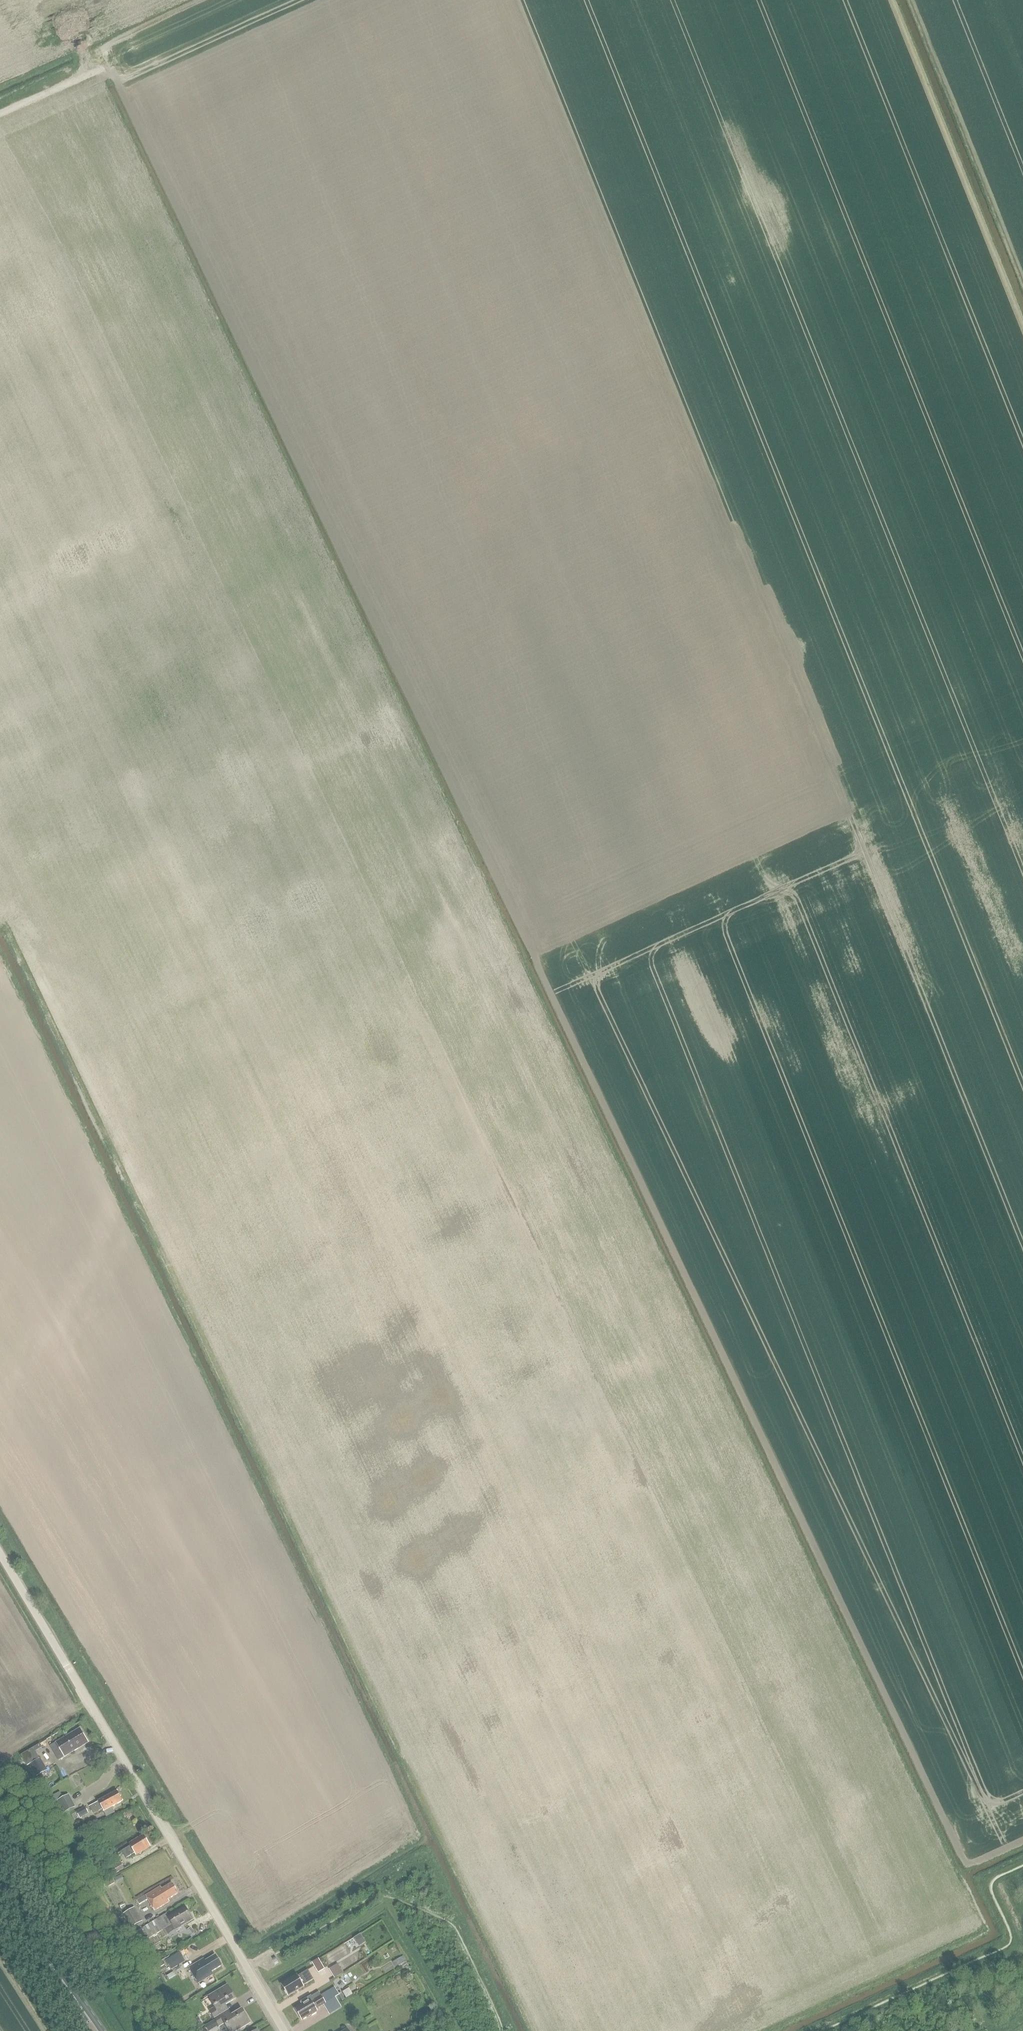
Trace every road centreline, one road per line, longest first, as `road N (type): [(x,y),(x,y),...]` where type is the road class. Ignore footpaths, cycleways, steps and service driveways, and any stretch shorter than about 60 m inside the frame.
road 1 (unclassified): [(284,2030),(0,1555)]
road 2 (primary): [(94,2030),(0,1885)]

